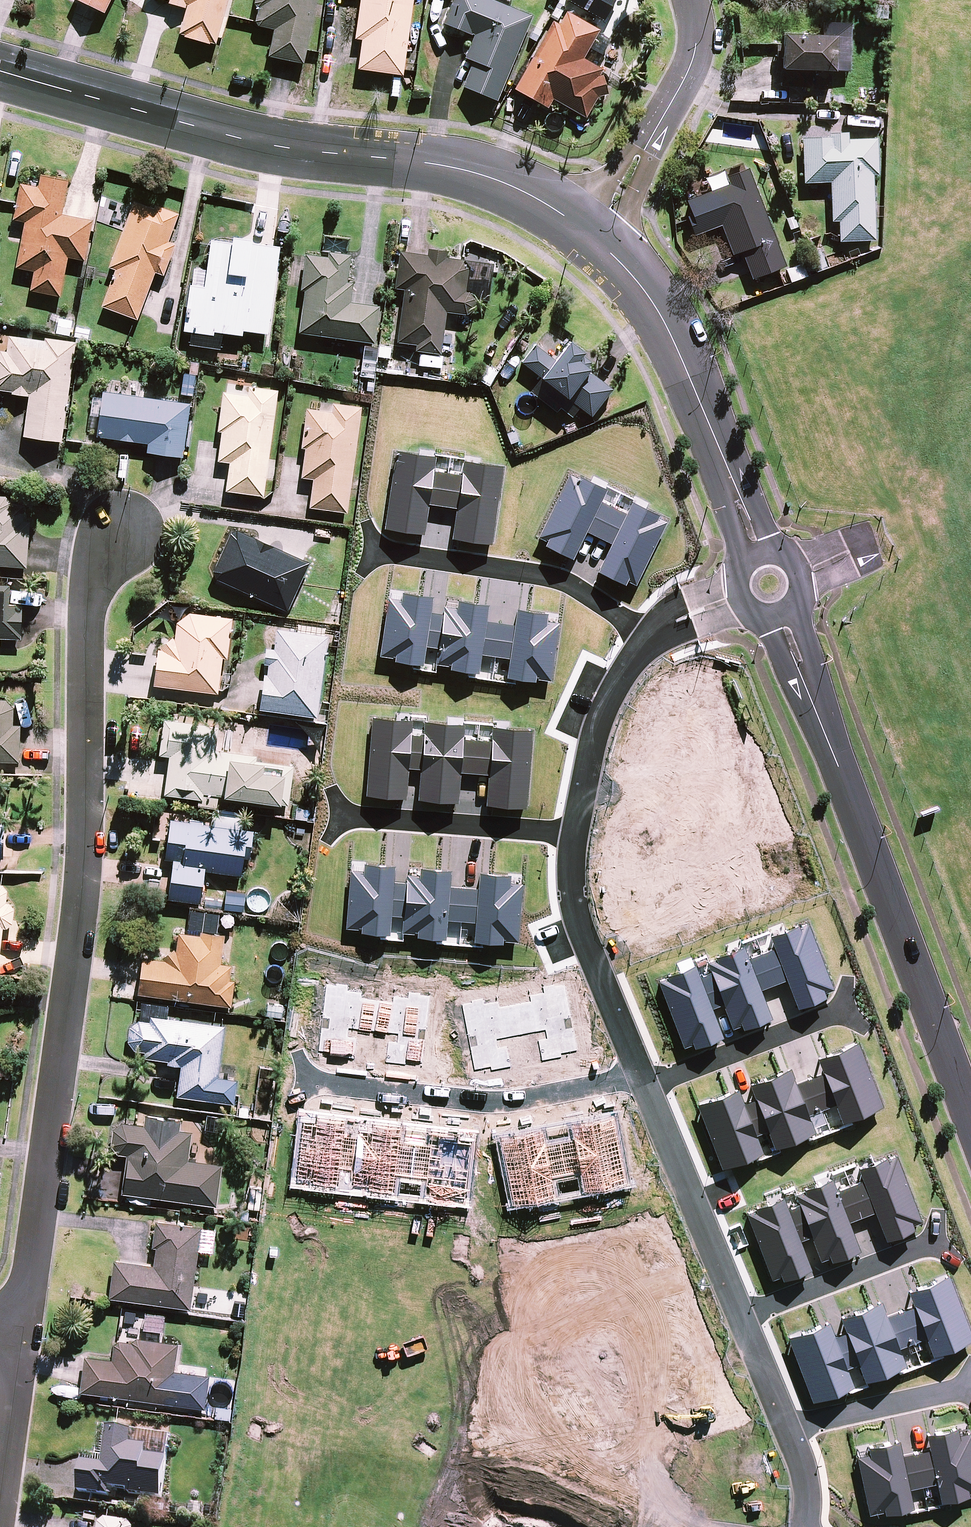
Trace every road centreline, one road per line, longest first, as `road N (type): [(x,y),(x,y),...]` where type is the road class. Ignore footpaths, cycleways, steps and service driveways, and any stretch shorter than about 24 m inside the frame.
road 1 (residential): [(25,1331),(89,872),(94,597),(127,531)]
road 2 (tertiary): [(573,222),(501,181),(277,150),(0,72)]
road 3 (tertiary): [(781,616),(970,1112)]
road 4 (unknown): [(292,1325),(611,1358),(745,1315)]
road 5 (residential): [(301,1083),(492,1103),(644,1070)]
road 6 (residential): [(372,551),(556,576),(651,641)]
road 7 (residential): [(745,1315),(649,1082)]
road 8 (residential): [(644,1070),(583,931),(575,832)]
road 9 (residential): [(347,813),(575,832)]
road 10 (residential): [(575,832),(593,727),(625,664),(651,641)]
road 11 (residential): [(745,1315),(931,1243)]
road 12 (residential): [(649,1082),(835,1010)]
road 13 (residential): [(0,1524),(25,1331)]
road 14 (unknown): [(796,418),(970,349)]
road 15 (tertiary): [(694,387),(756,554)]
road 16 (residential): [(791,1426),(961,1386)]
road 17 (tertiary): [(694,387),(656,304),(606,246)]
road 18 (residential): [(692,0),(688,73),(650,136)]
road 19 (residential): [(791,1426),(745,1315)]
road 20 (residential): [(650,136),(635,196),(606,246)]

